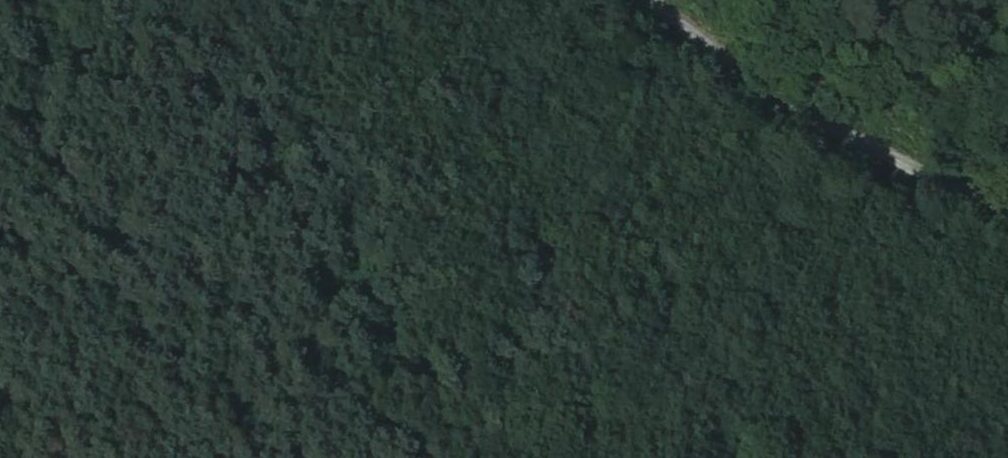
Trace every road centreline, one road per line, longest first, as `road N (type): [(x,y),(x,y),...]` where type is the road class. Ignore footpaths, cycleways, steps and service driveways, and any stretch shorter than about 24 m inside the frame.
road 1 (track): [(1007,215),(798,113),(710,58),(643,0)]

